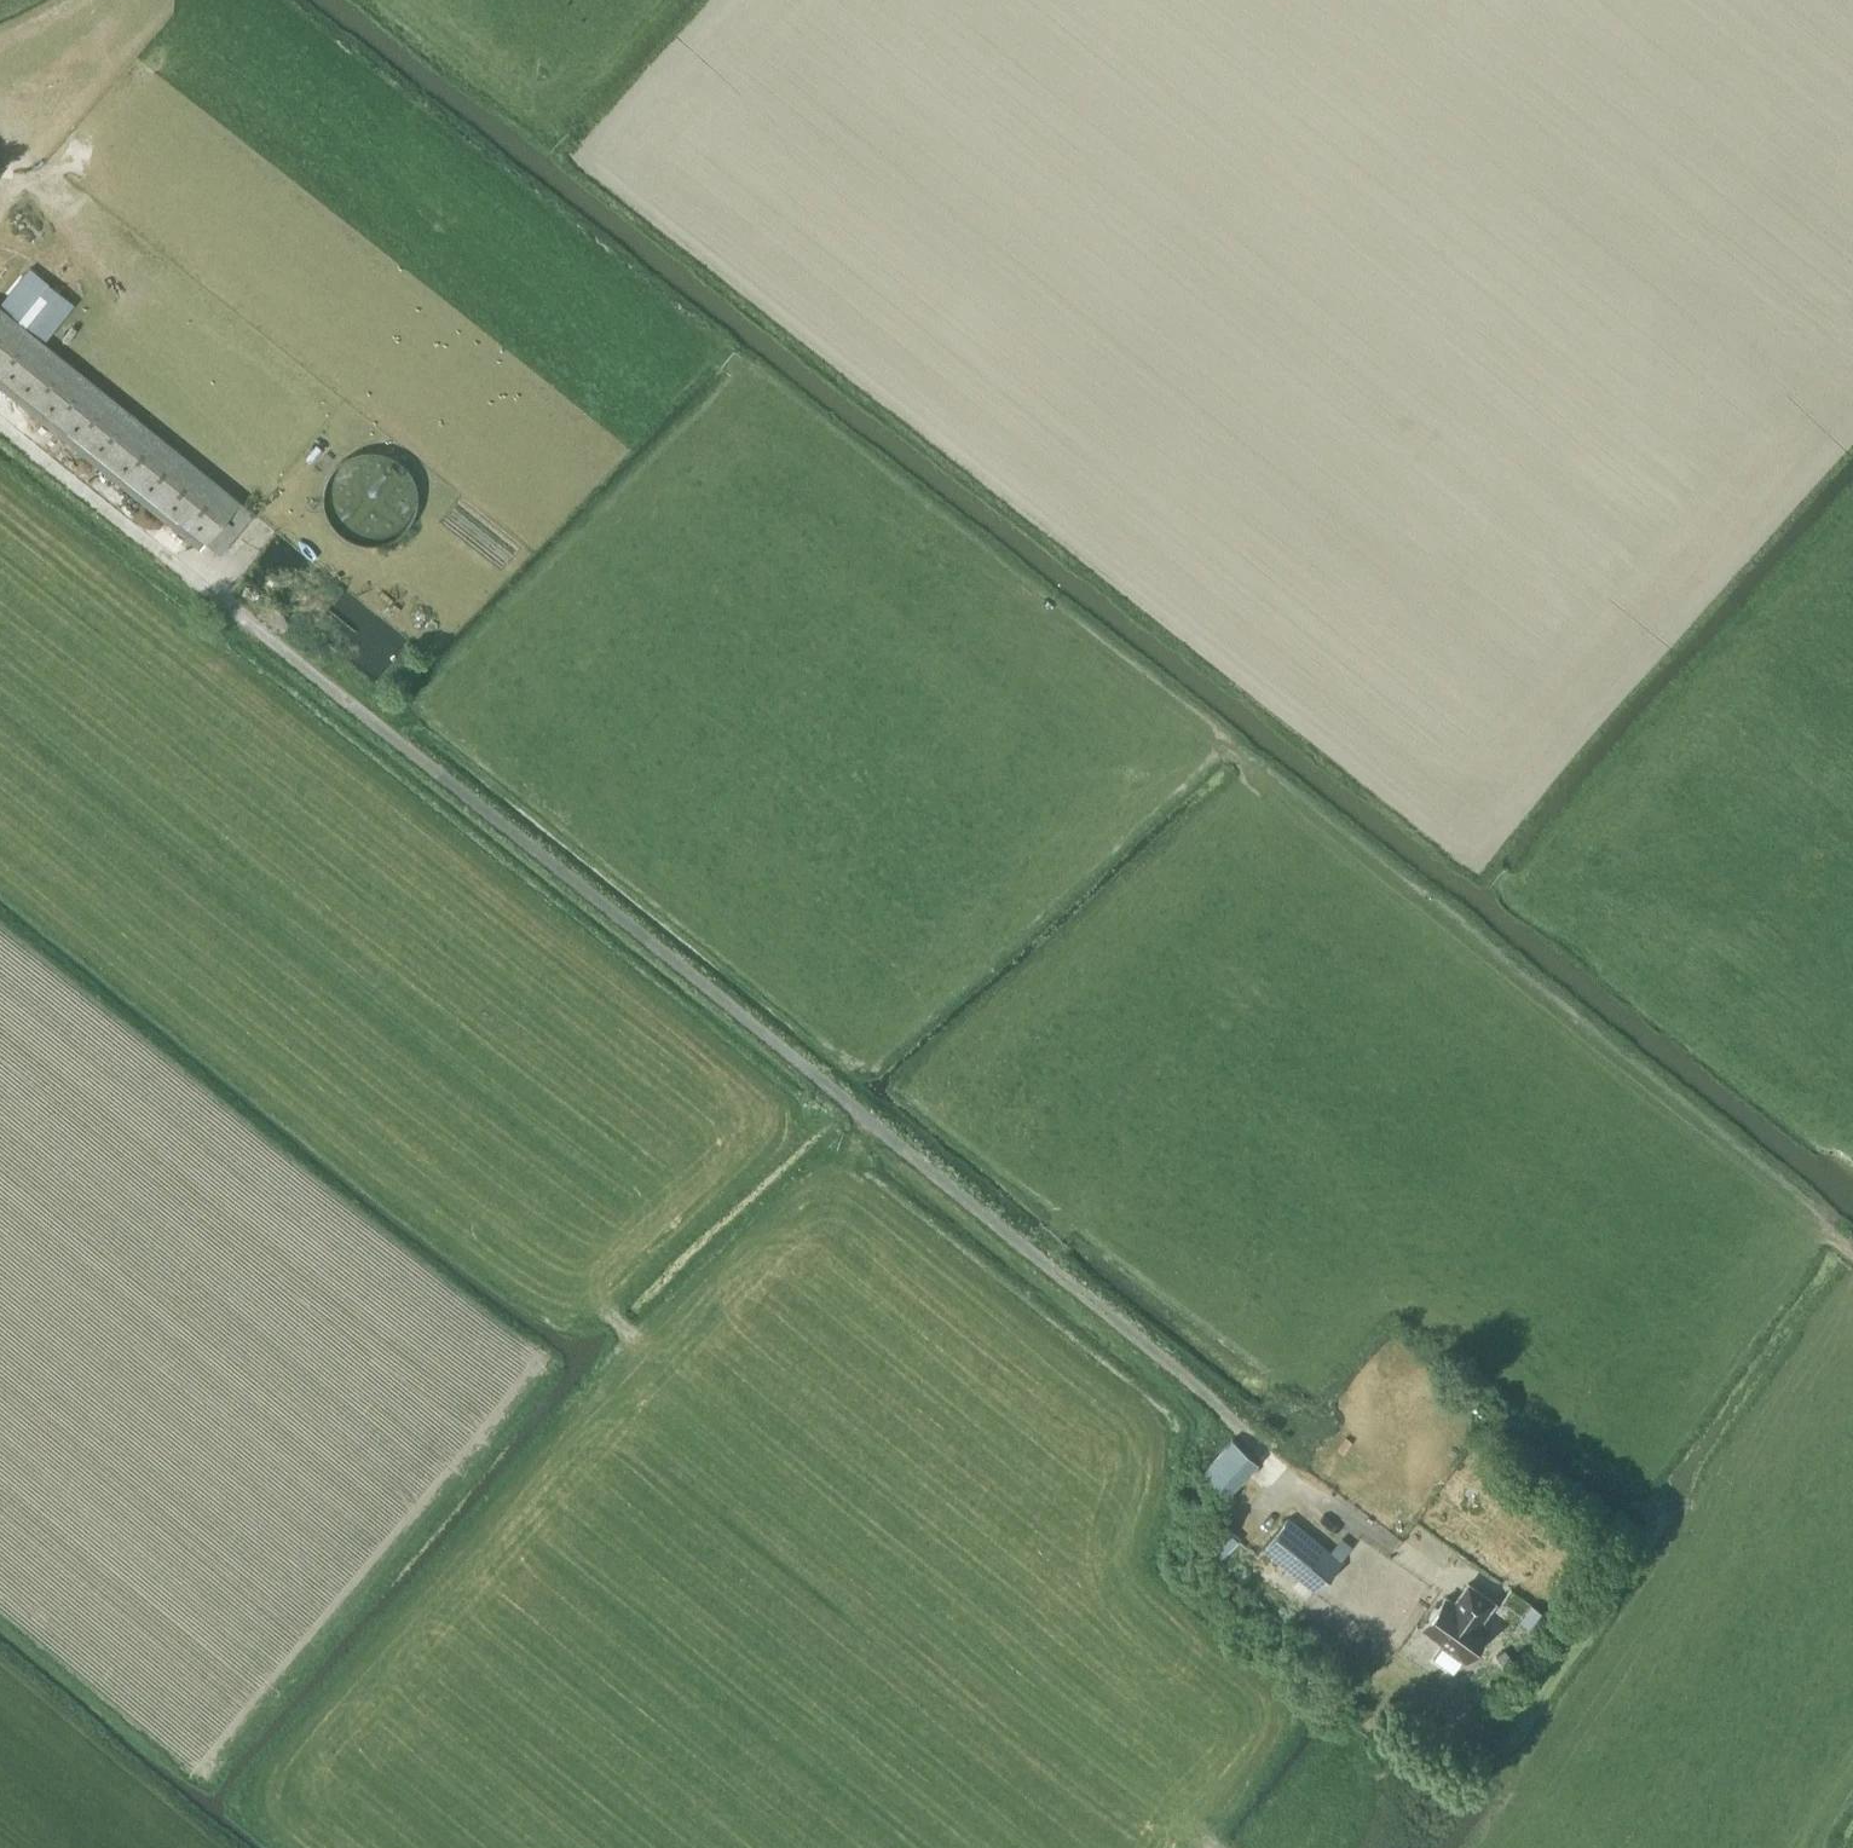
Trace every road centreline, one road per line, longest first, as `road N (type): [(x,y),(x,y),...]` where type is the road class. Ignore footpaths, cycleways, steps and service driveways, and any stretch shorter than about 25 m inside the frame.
road 1 (unclassified): [(1233,1423),(837,1094),(0,429)]

